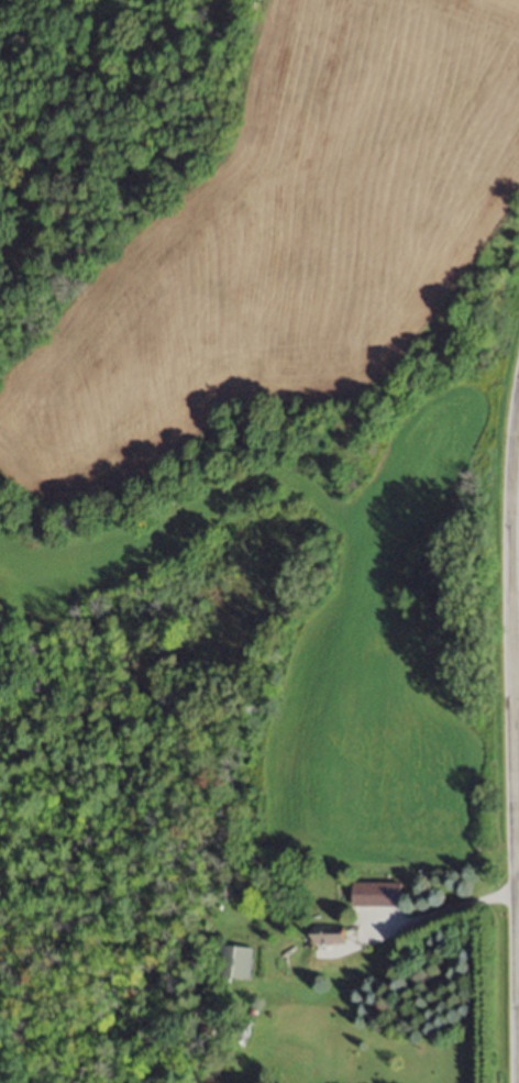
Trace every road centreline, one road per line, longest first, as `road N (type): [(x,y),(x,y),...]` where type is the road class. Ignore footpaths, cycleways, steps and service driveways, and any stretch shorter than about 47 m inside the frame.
road 1 (residential): [(518,382),(509,490),(516,1082)]

